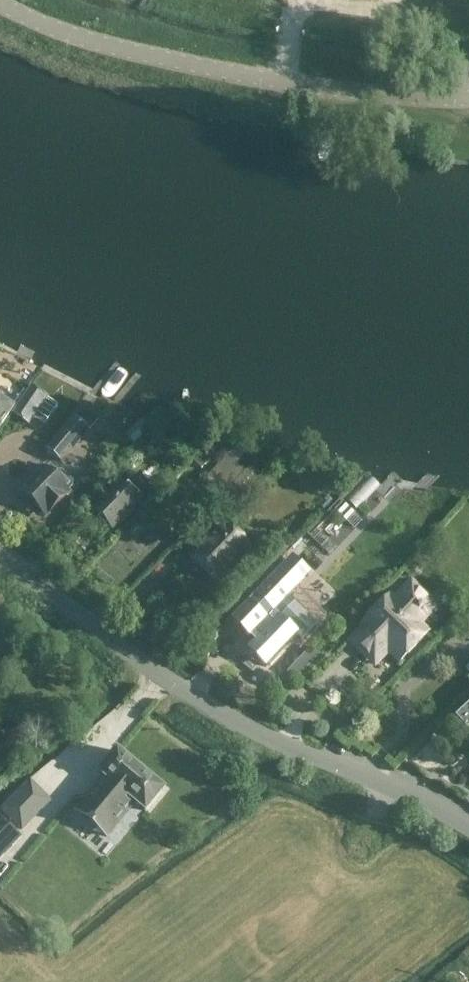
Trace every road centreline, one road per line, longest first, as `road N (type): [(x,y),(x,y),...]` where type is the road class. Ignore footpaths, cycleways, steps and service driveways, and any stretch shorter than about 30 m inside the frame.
road 1 (residential): [(468,829),(389,784),(207,706),(0,555)]
road 2 (unclassified): [(468,95),(382,95),(157,58),(0,4)]

